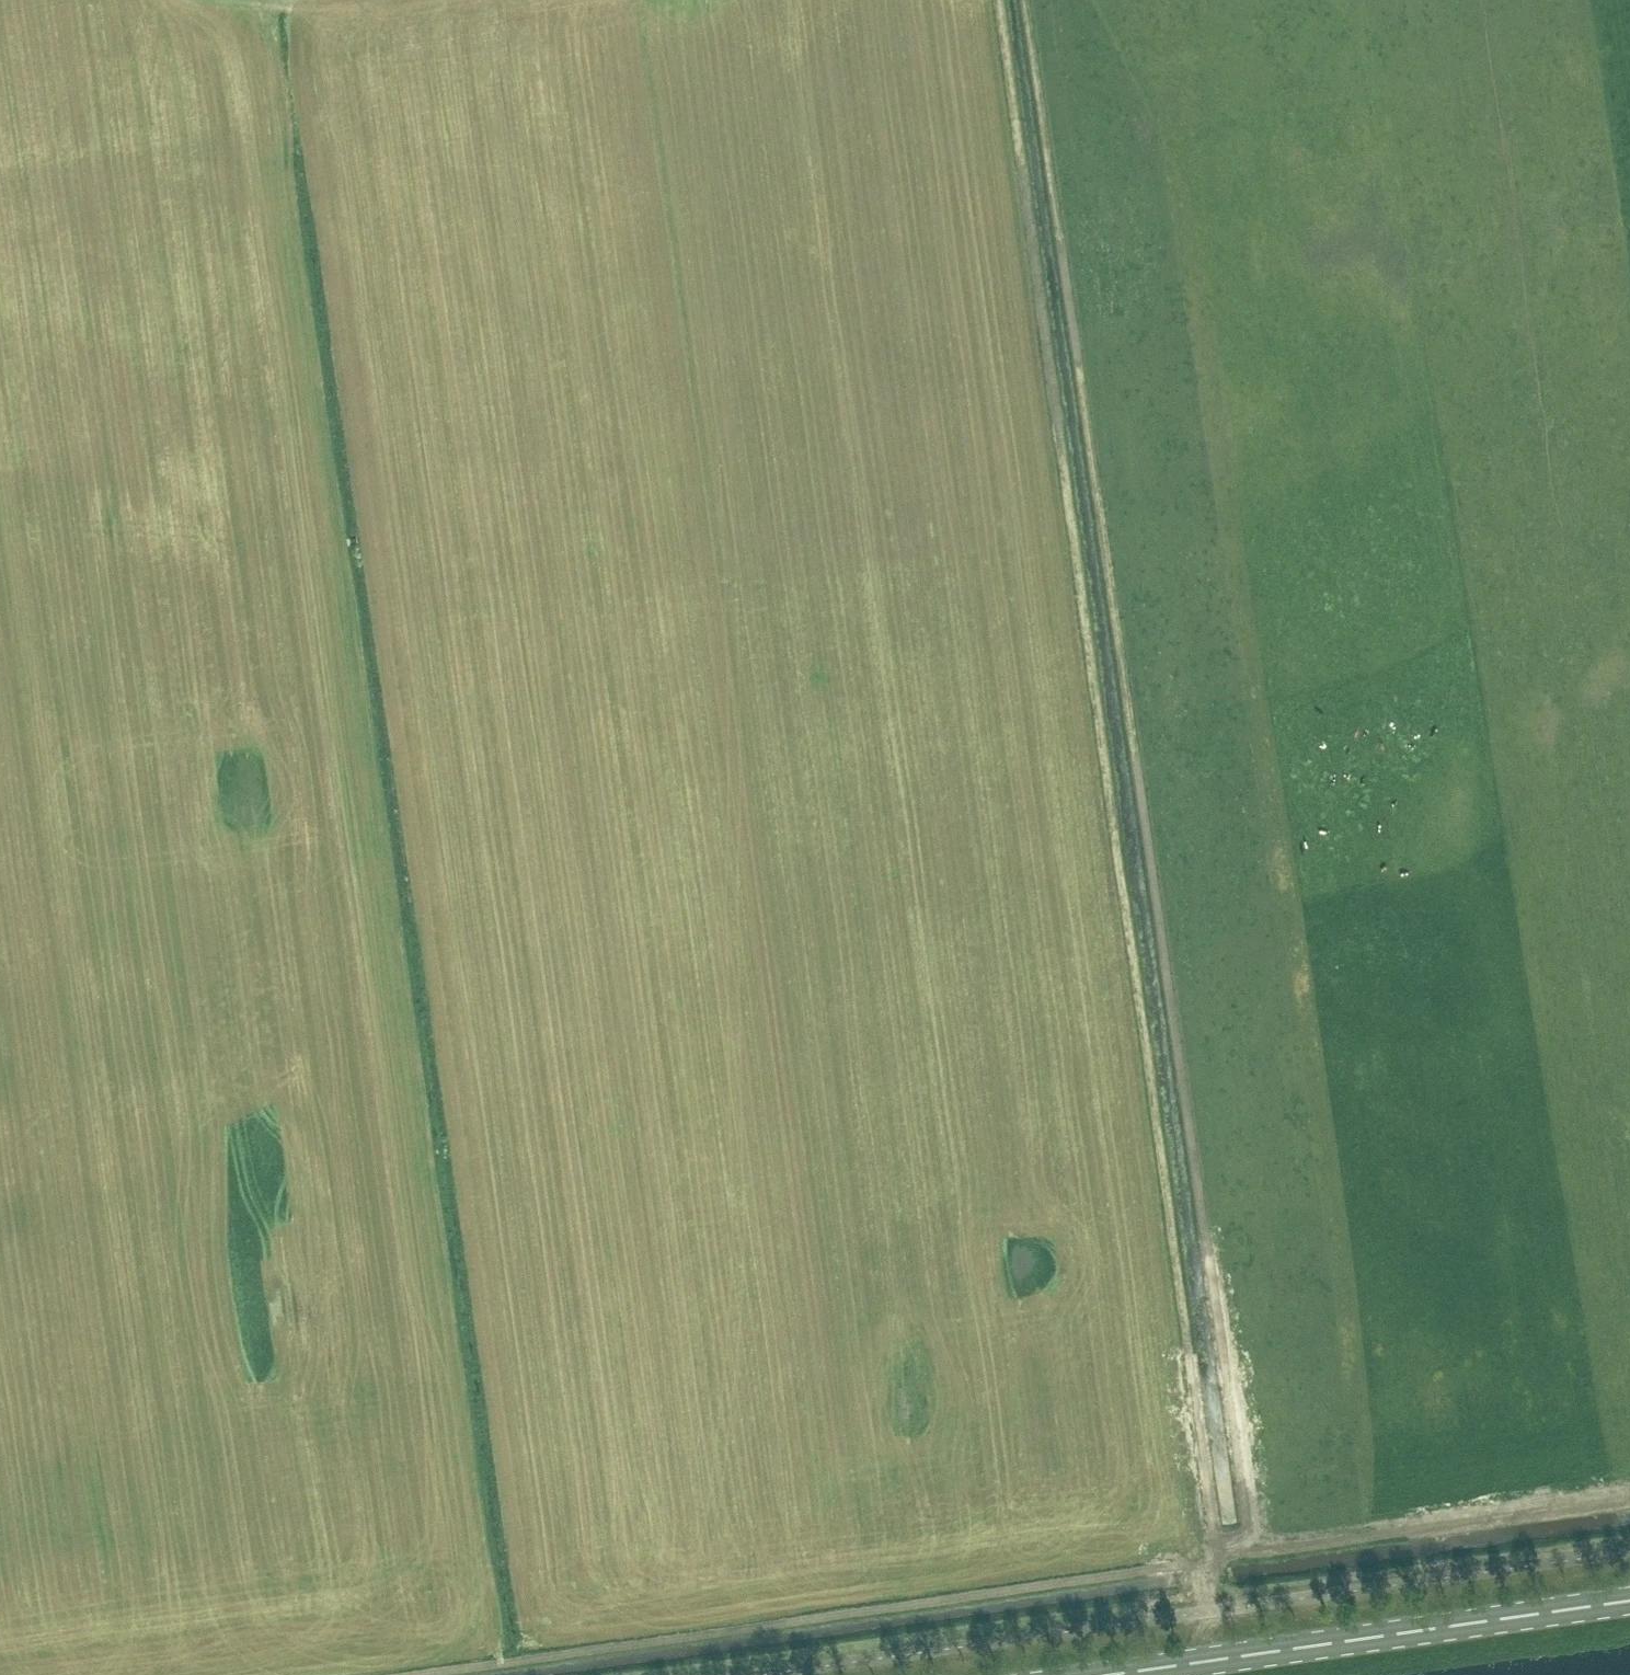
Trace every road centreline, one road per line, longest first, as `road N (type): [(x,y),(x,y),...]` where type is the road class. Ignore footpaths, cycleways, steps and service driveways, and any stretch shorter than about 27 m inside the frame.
road 1 (primary): [(1078,1674),(1629,1598)]

